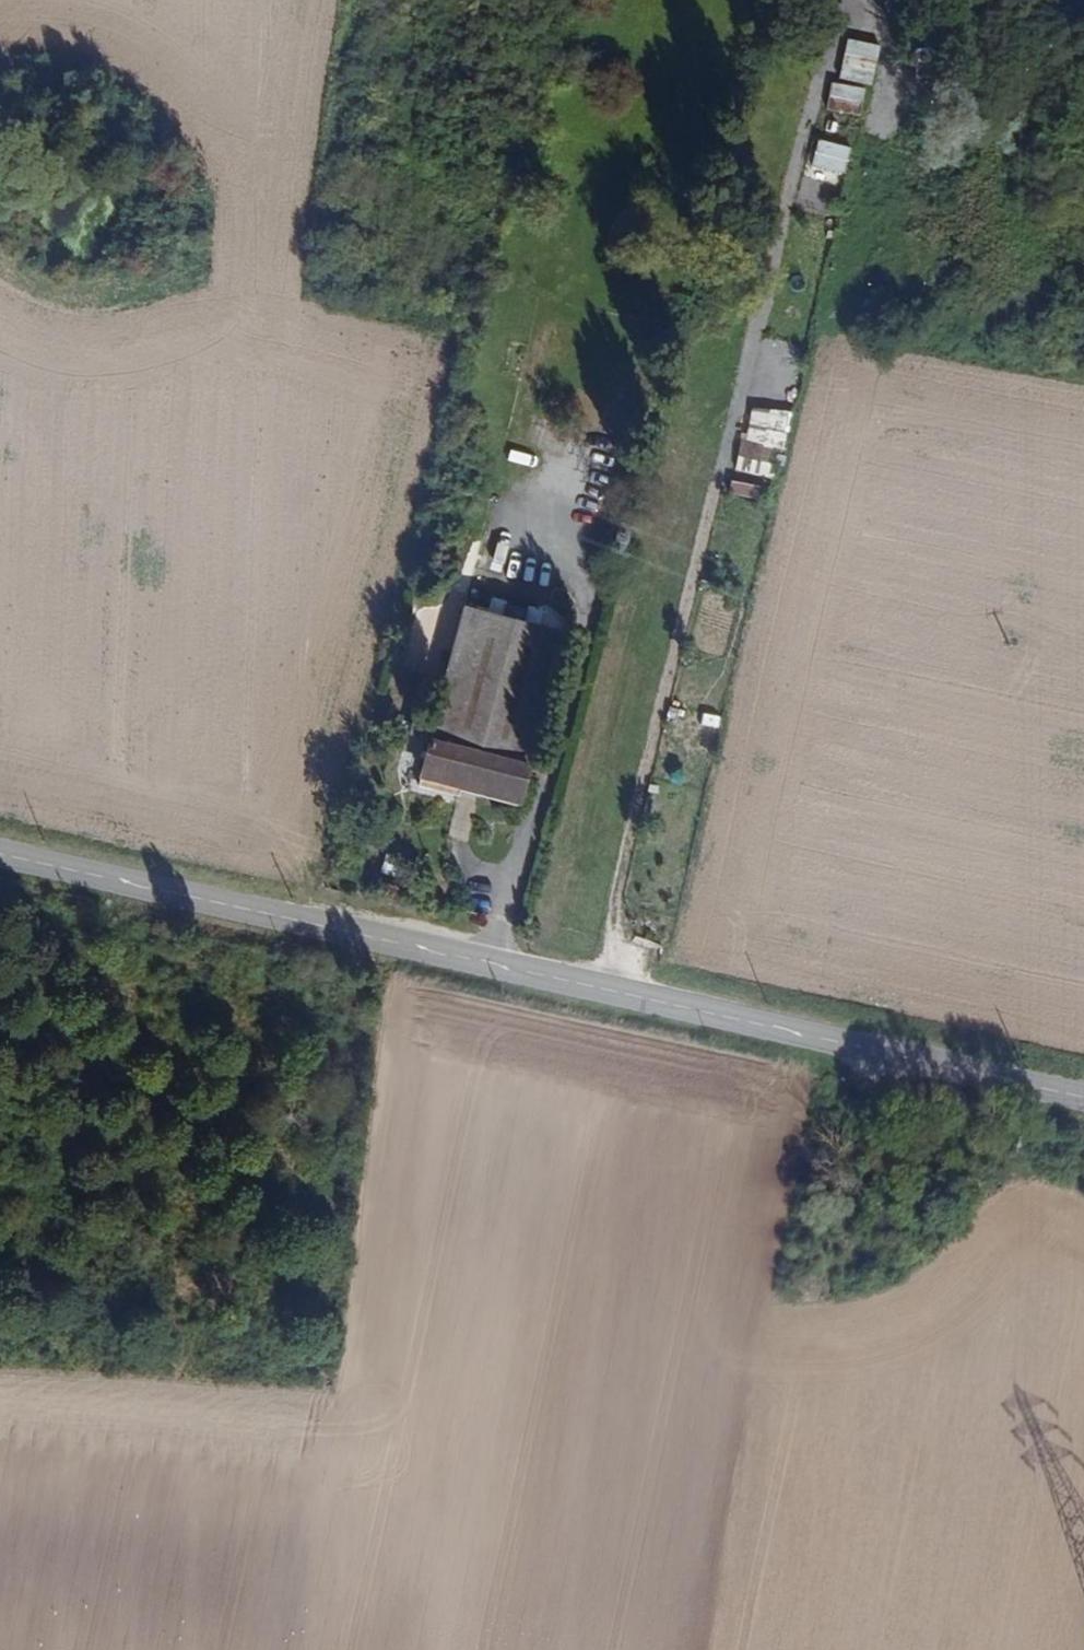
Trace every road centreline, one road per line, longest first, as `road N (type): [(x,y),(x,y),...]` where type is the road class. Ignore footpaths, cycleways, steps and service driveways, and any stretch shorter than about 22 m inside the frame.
road 1 (tertiary): [(0,853),(1083,1097)]

